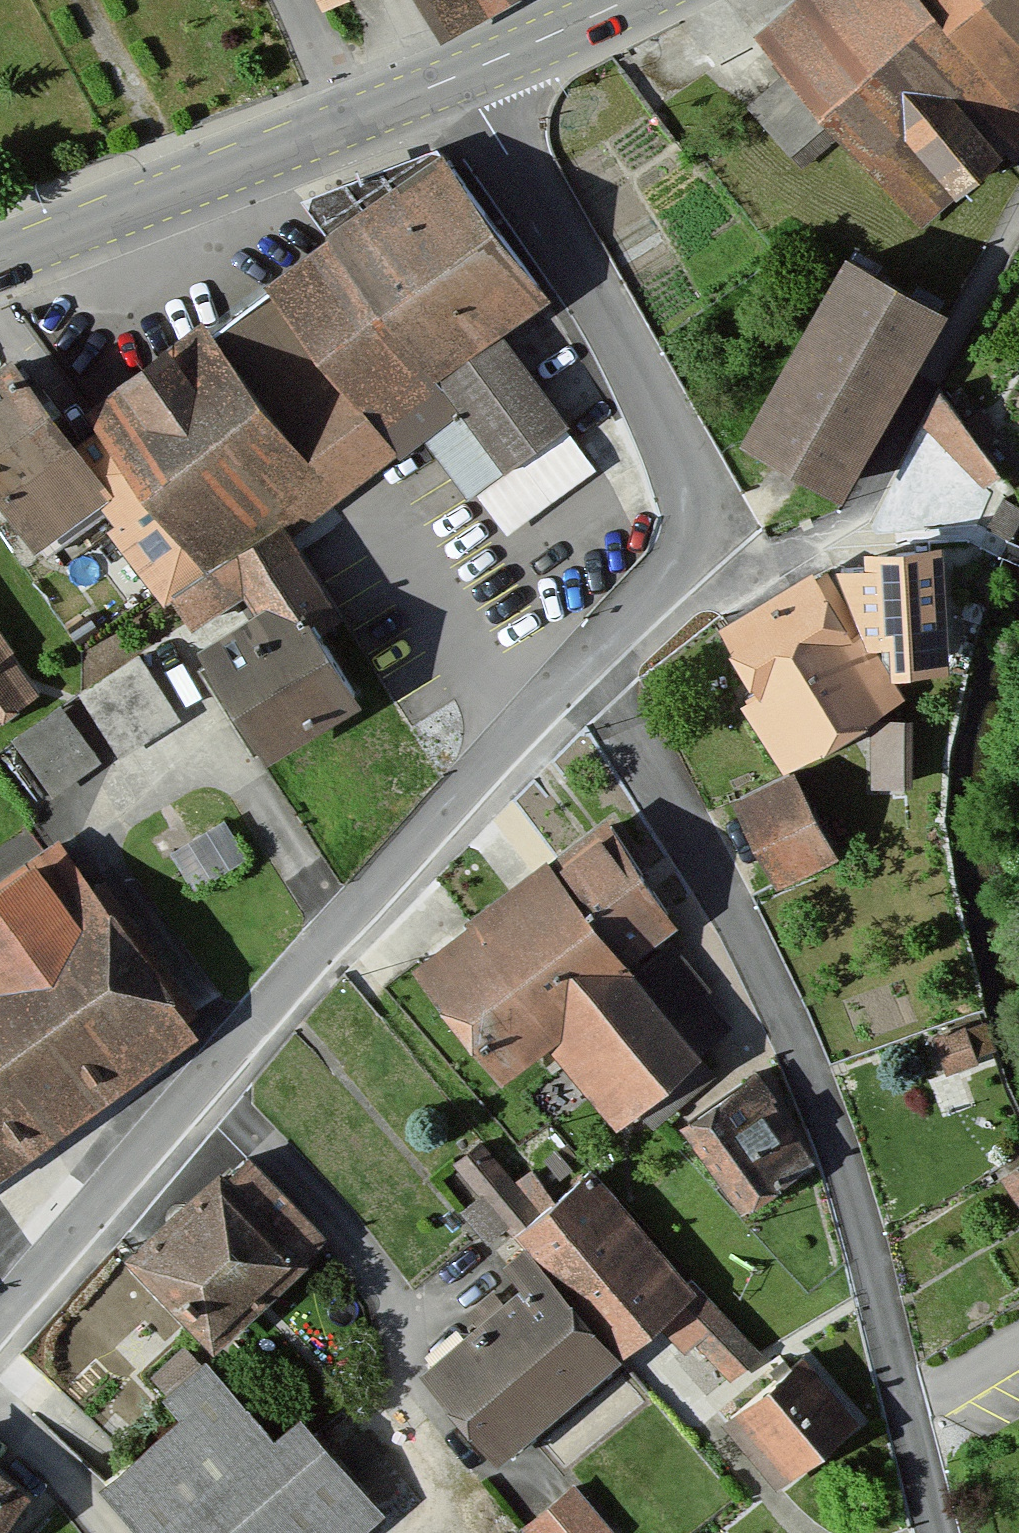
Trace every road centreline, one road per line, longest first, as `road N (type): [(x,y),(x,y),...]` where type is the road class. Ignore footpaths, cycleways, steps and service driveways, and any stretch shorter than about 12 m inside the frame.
road 1 (residential): [(596,664),(867,1202),(941,1532)]
road 2 (residential): [(596,664),(337,939),(0,1337)]
road 3 (residential): [(467,77),(591,288),(701,507),(689,570),(596,664)]
road 4 (secondary): [(0,269),(352,126)]
road 5 (secondary): [(467,77),(644,0)]
road 6 (residential): [(295,0),(352,126)]
road 7 (secondary): [(352,126),(467,77)]

